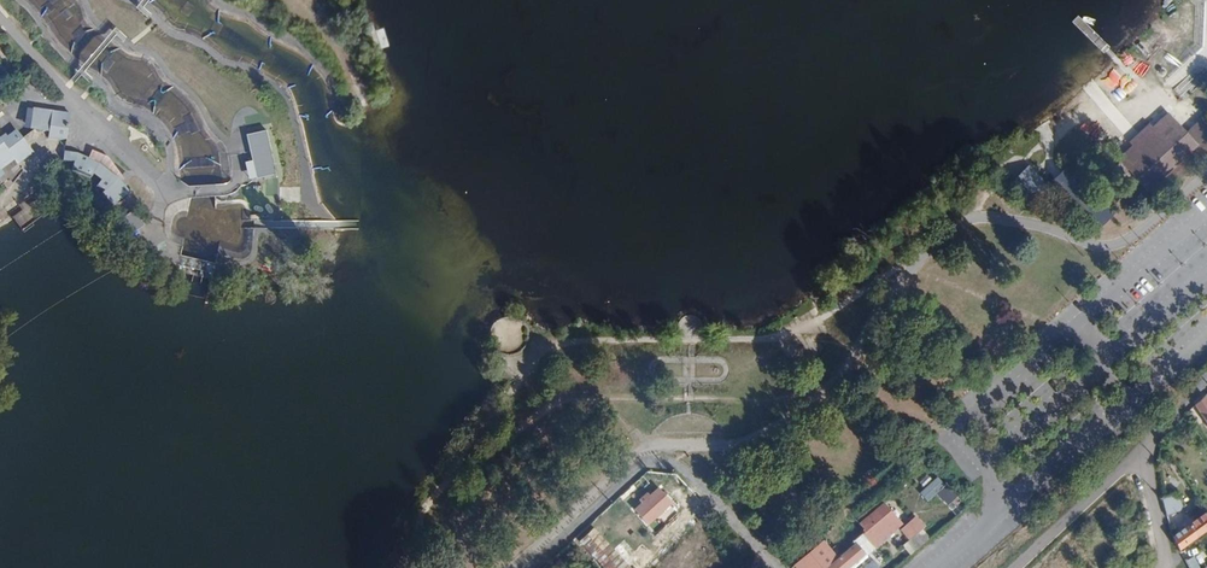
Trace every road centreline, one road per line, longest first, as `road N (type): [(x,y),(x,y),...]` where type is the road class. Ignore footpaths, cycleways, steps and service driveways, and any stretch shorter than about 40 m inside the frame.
road 1 (residential): [(1164,567),(1143,453),(1169,415),(1206,384)]

